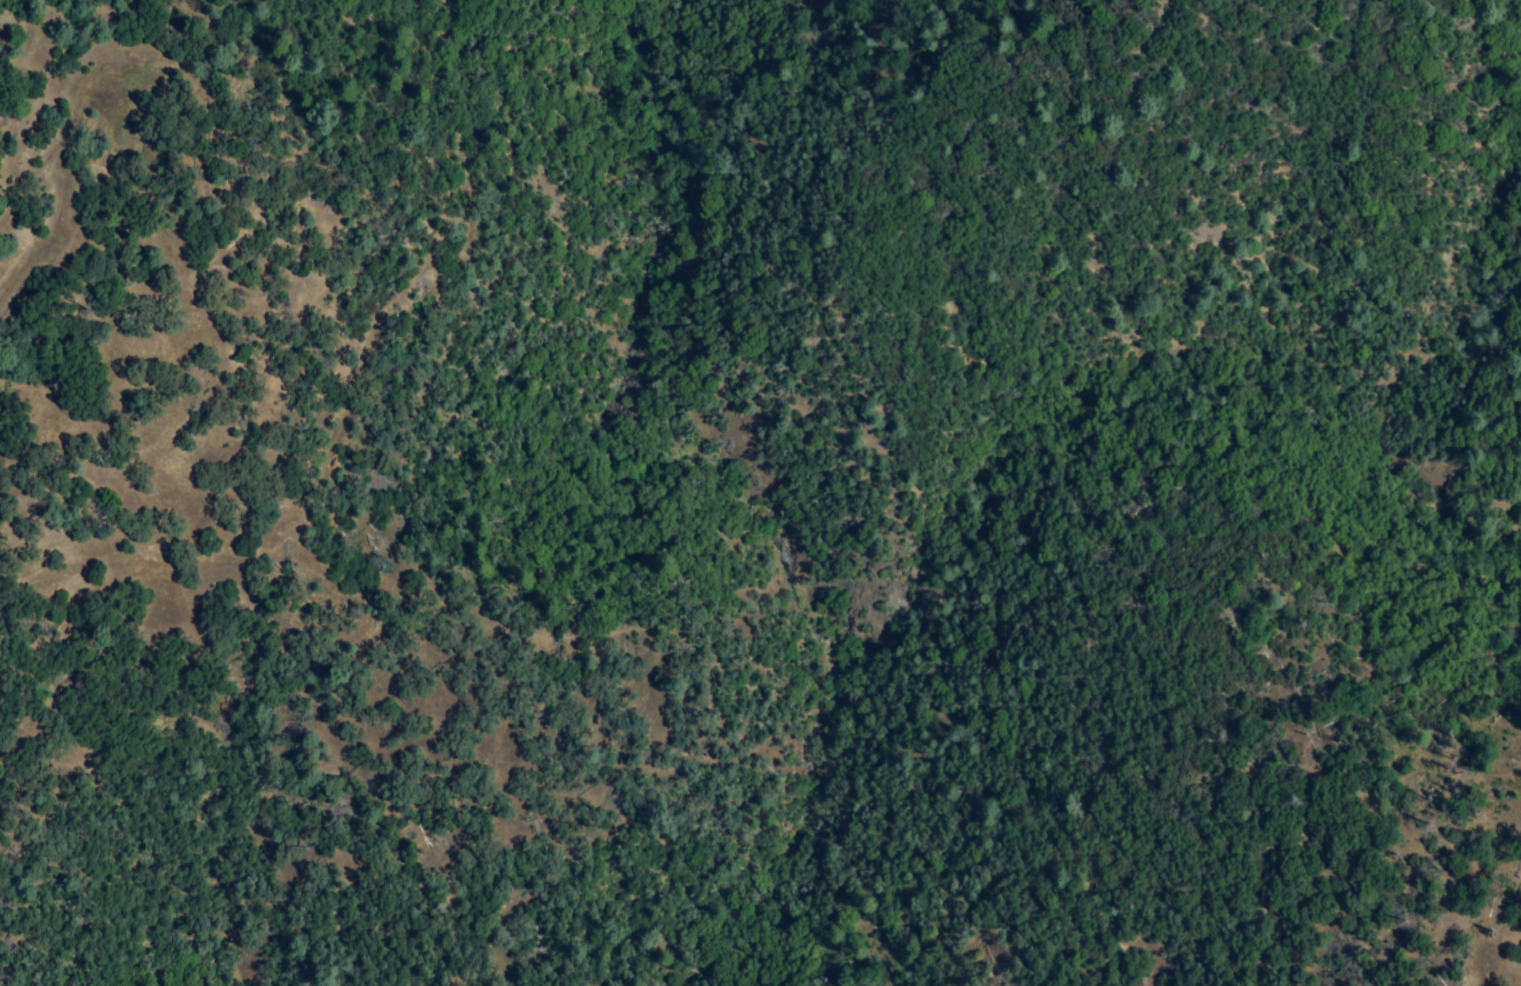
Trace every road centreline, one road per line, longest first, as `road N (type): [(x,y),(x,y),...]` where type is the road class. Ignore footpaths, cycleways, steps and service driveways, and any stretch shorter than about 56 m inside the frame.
road 1 (track): [(302,985),(299,939),(348,873),(484,808),(478,732),(332,590),(125,584),(60,568),(0,587)]

